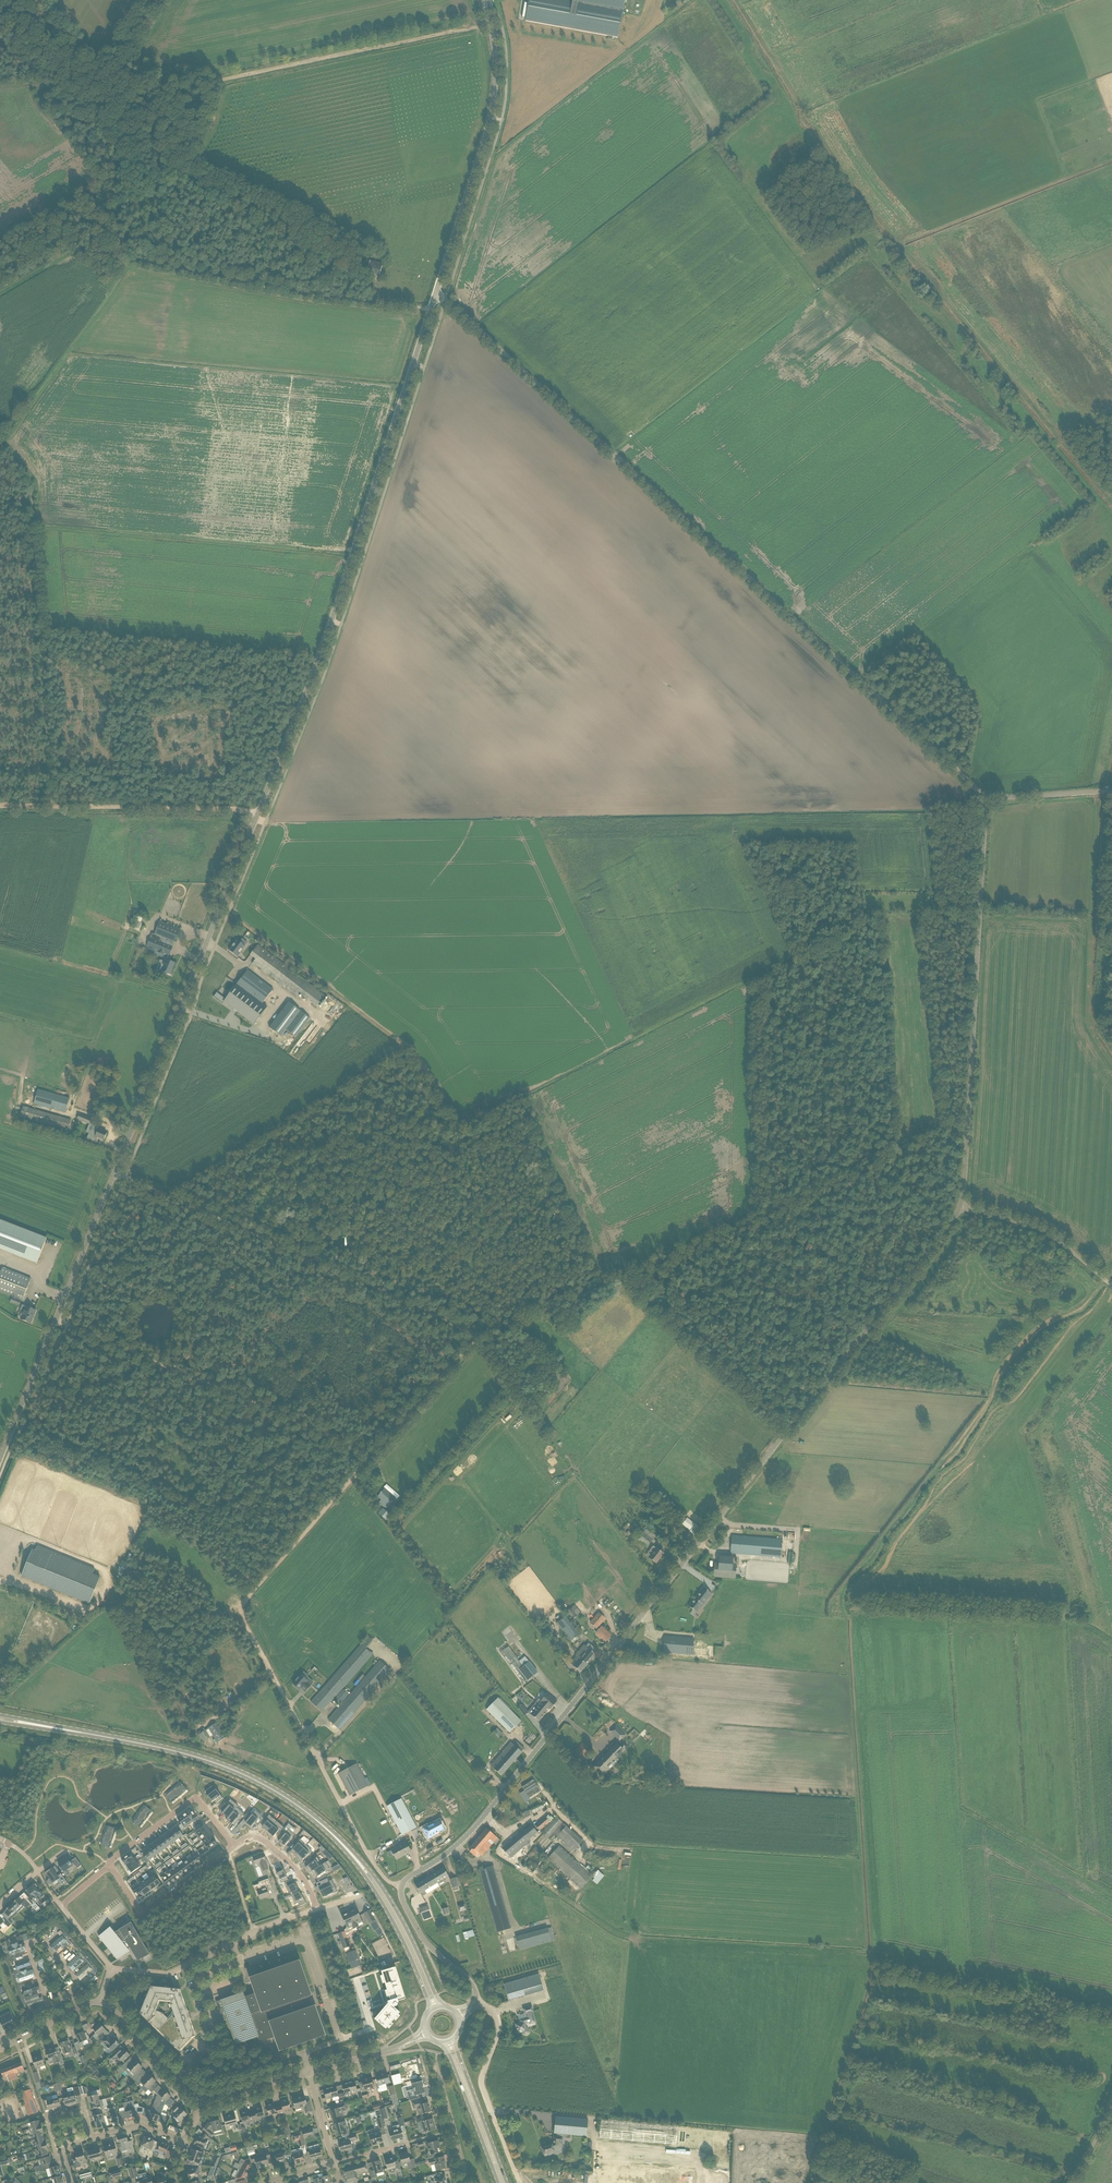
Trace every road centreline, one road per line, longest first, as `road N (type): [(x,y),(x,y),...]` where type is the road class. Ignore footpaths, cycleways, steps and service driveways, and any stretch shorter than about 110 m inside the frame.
road 1 (unclassified): [(476,2004),(472,1983),(426,1942),(401,1886),(457,1845),(532,1757),(962,1206)]
road 2 (tertiary): [(114,1173),(294,729),(436,295)]
road 3 (unclassified): [(985,801),(436,295)]
road 4 (track): [(940,1127),(754,1219),(481,1338)]
road 5 (unclassified): [(962,1206),(985,801)]
road 6 (track): [(111,60),(228,80),(490,24)]
road 7 (track): [(401,1886),(372,1862),(245,1622),(244,1604),(256,1589)]
road 8 (primary): [(349,1853),(297,1805),(242,1774),(159,1747),(36,1725)]
road 9 (tertiary): [(0,1463),(114,1173)]
road 10 (tertiary): [(436,295),(490,133),(497,76),(484,0)]
road 11 (track): [(375,1456),(171,1365)]
road 12 (unclassified): [(317,1264),(114,1173)]
road 13 (track): [(49,805),(257,815)]
road 14 (primary): [(443,2006),(398,1912),(349,1853)]
road 15 (track): [(481,1338),(317,1264)]
road 16 (track): [(256,1589),(375,1456)]
road 17 (primary): [(349,1853),(402,1938),(431,2010)]
road 18 (unclassified): [(1111,1285),(1041,1231),(962,1206)]
road 19 (residential): [(109,1866),(196,1798),(234,1845)]
road 20 (residential): [(109,1866),(141,1913),(228,1851)]
road 21 (track): [(375,1456),(478,1339)]
road 22 (primary): [(507,2182),(455,2039)]
road 23 (residential): [(112,1970),(165,1974),(252,1932)]
road 24 (primary): [(443,2044),(499,2182)]
road 25 (residential): [(67,1996),(76,1980),(40,1940),(32,1943),(56,2005)]
road 26 (residential): [(112,1970),(61,1906),(109,1866)]
road 27 (track): [(245,1620),(116,1606)]
road 28 (unclassified): [(985,801),(1111,793)]
road 29 (residential): [(466,2182),(437,2063)]
road 30 (unclassified): [(490,2109),(483,2072),(499,2020),(476,2004)]
road 31 (residential): [(234,1845),(252,1837),(268,1843),(301,1876),(317,1908)]

